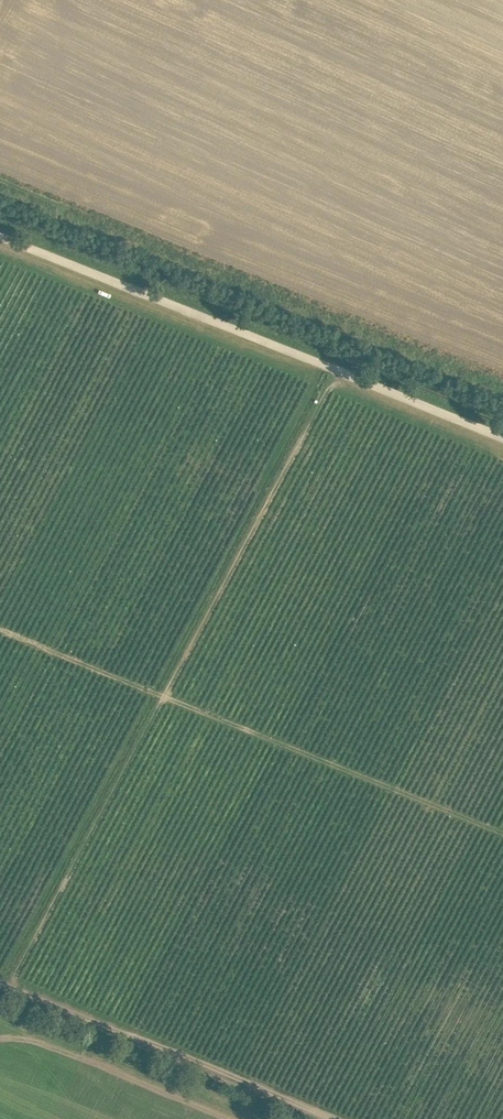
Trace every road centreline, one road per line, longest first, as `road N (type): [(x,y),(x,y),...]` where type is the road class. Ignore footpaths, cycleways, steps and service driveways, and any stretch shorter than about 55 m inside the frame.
road 1 (track): [(502,429),(0,233)]
road 2 (track): [(321,1118),(0,983)]

